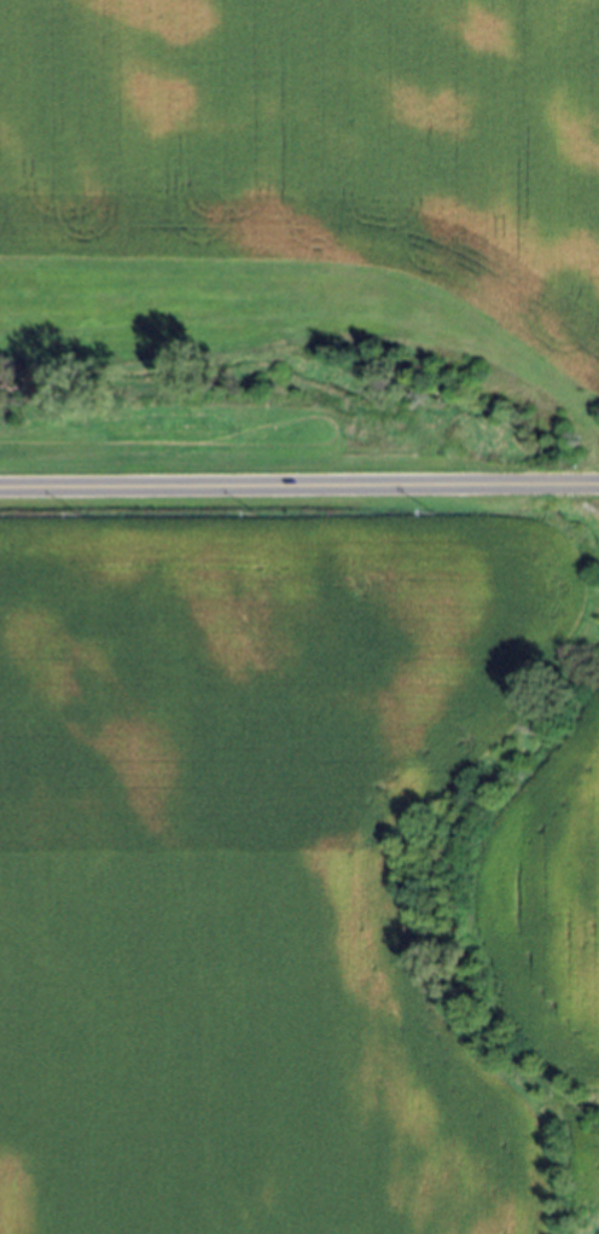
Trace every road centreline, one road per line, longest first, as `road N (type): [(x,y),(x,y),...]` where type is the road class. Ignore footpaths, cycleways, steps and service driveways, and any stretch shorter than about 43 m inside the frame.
road 1 (tertiary): [(598,489),(0,490)]

